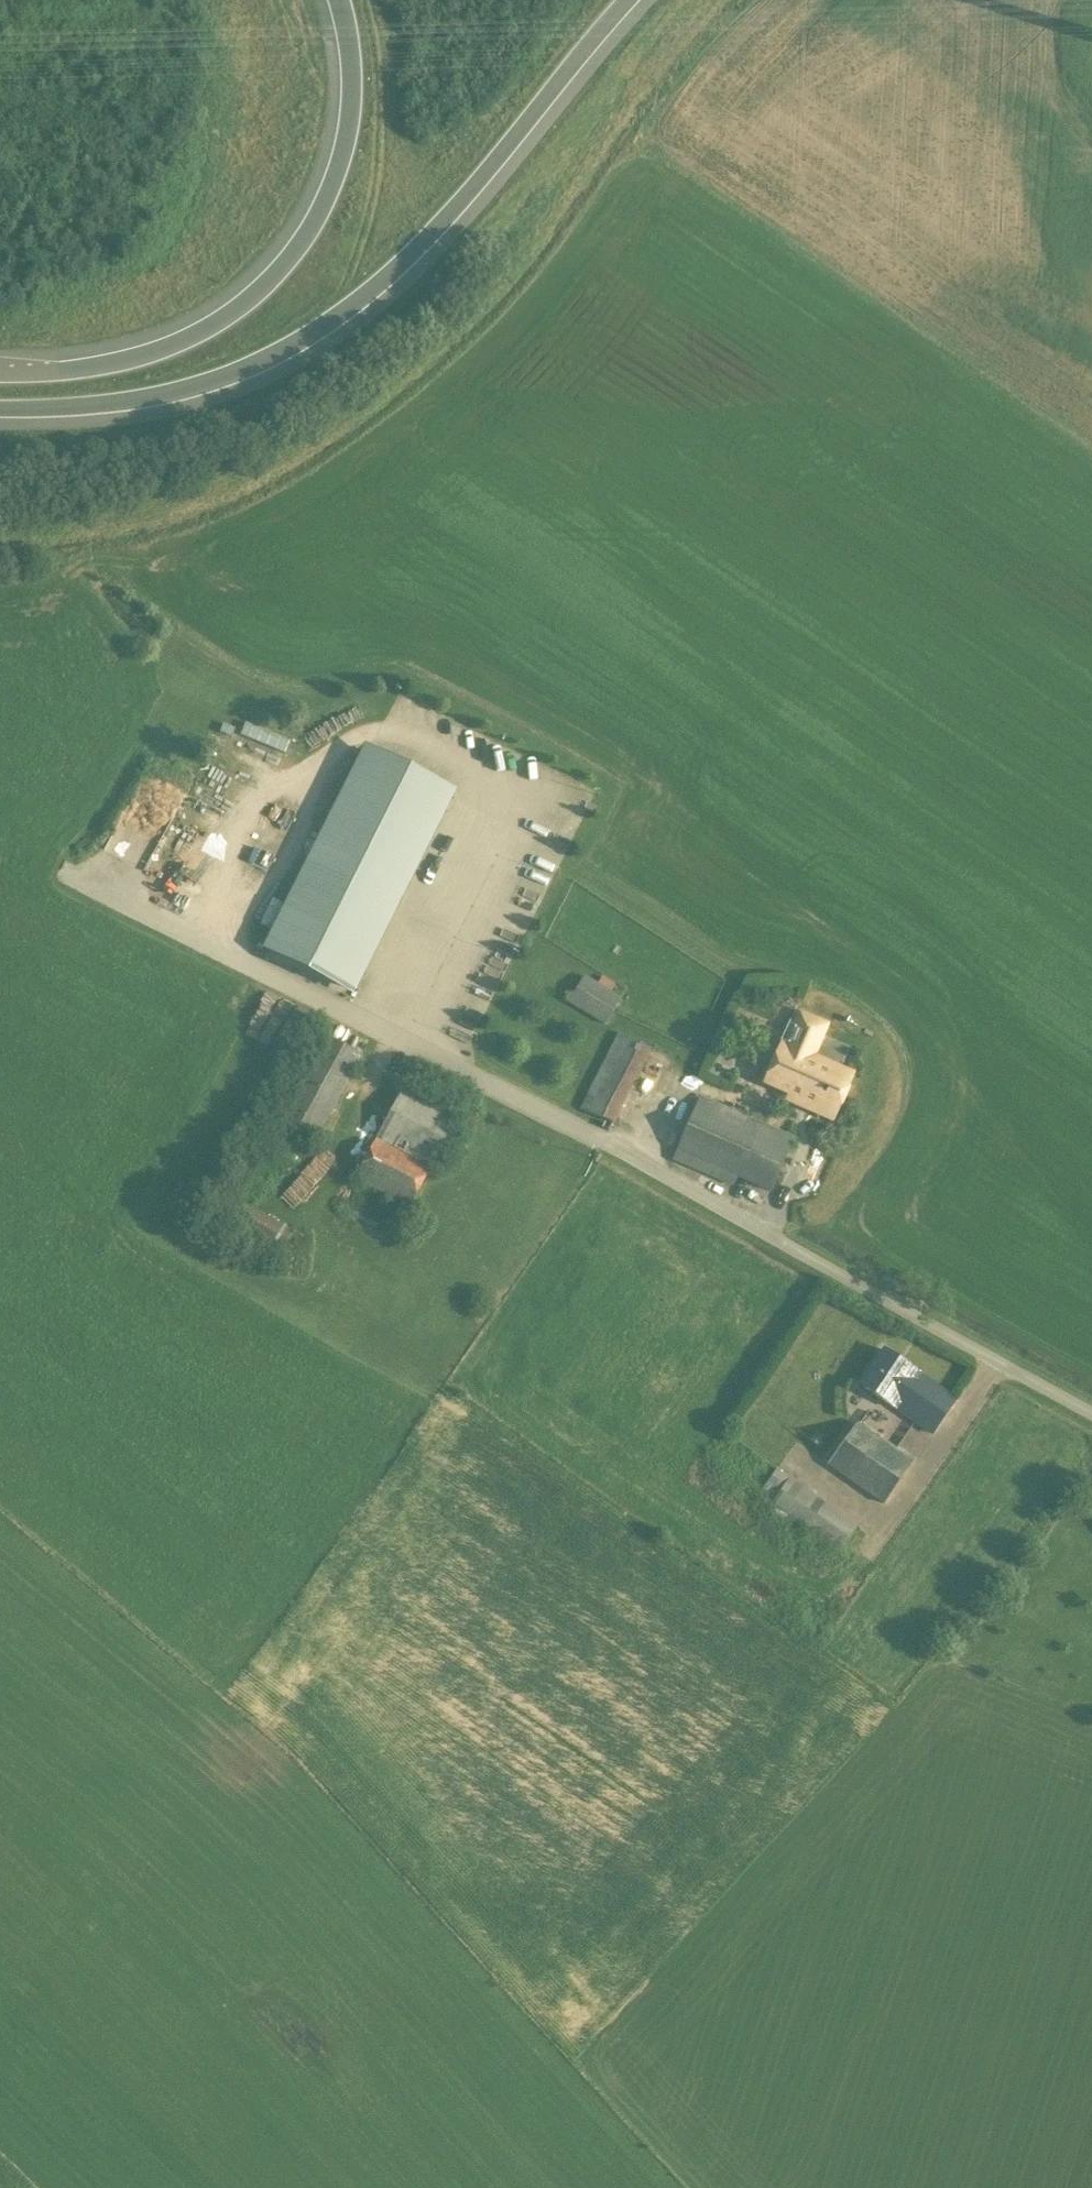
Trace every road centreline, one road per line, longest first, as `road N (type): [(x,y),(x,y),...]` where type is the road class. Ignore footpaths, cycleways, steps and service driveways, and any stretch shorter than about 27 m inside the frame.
road 1 (unclassified): [(1091,1414),(624,1151),(75,873)]
road 2 (motorway): [(0,406),(138,398),(205,385),(279,356),(414,254),(635,0)]
road 3 (motorway): [(346,0),(354,124),(341,176),(315,231),(276,277),(242,309),(179,344),(59,372),(0,373)]

